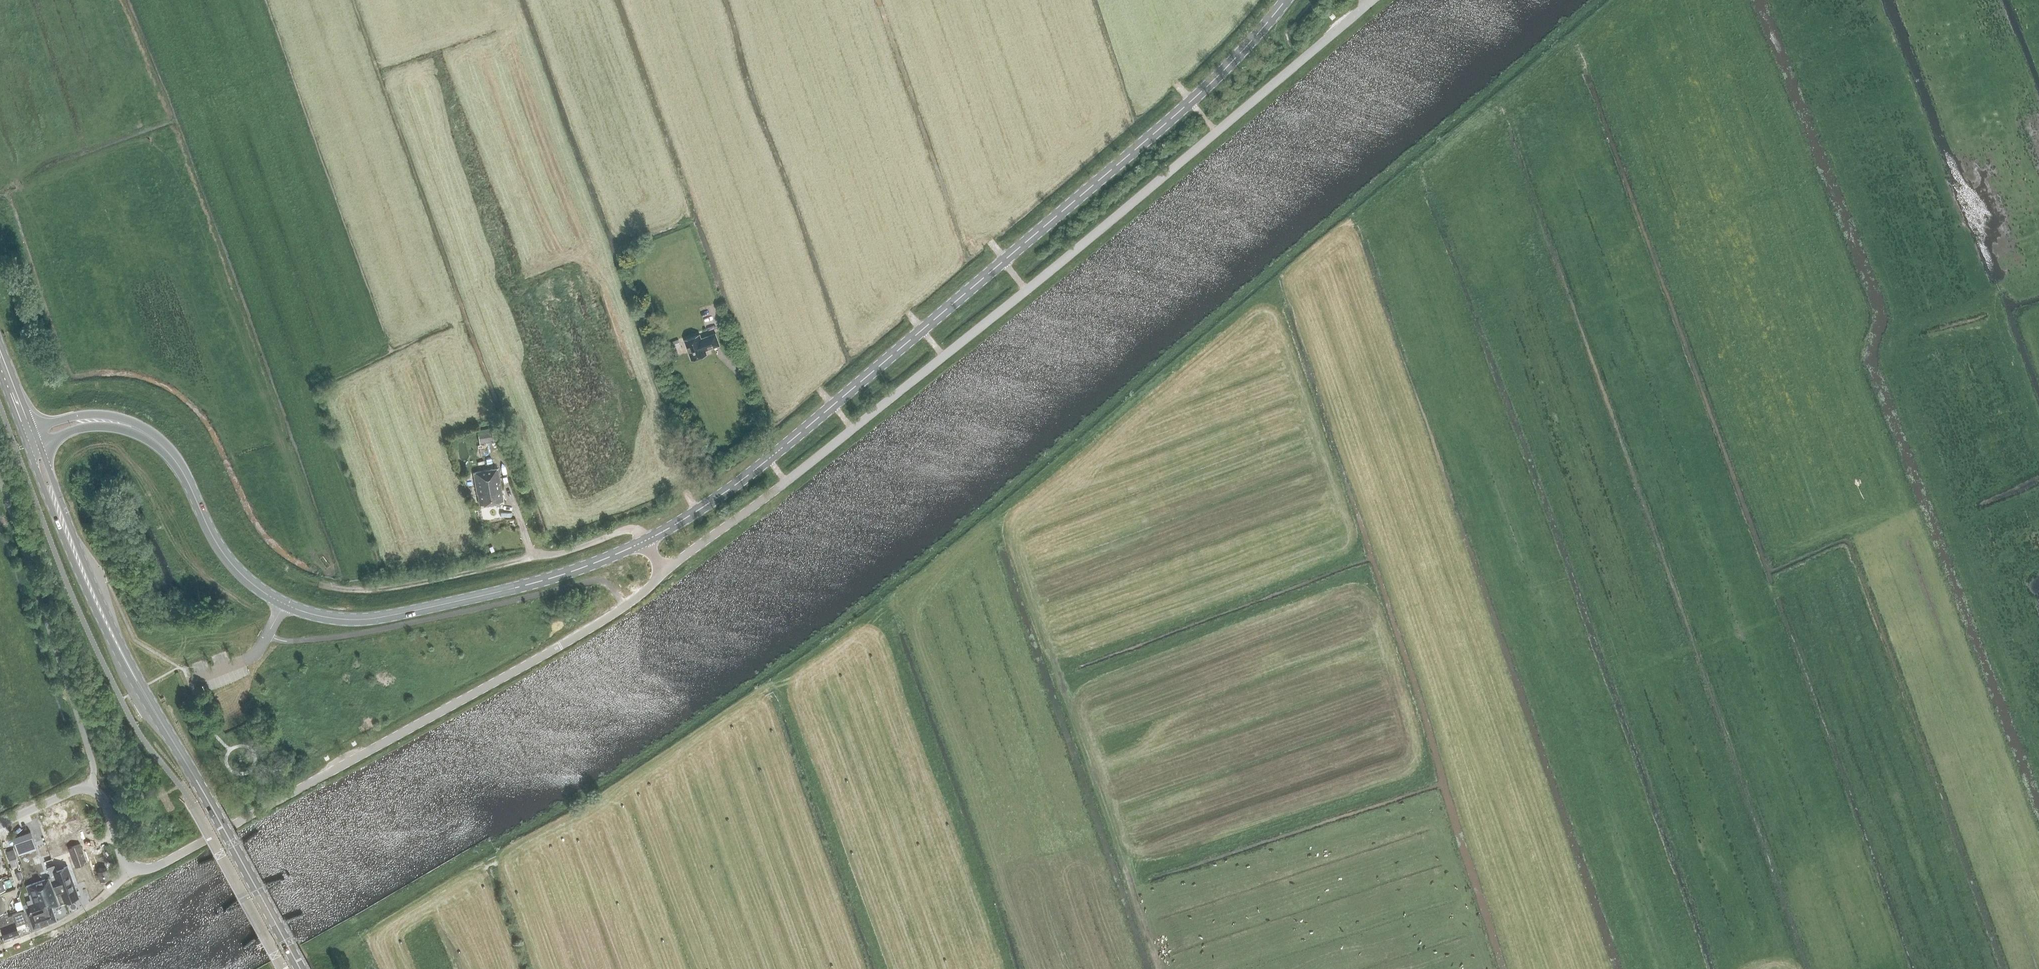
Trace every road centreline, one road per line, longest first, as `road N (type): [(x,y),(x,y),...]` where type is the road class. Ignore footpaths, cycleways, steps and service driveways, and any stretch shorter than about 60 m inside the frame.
road 1 (unclassified): [(665,571),(993,316),(1373,0)]
road 2 (tertiary): [(645,541),(744,479),(833,405),(1192,102),(1290,0)]
road 3 (tertiary): [(116,422),(143,432),(173,459),(220,549),(243,576),(274,599),(321,616),(374,619),(448,603),(544,580),(645,541)]
road 4 (unclassified): [(130,865),(158,866),(560,646),(665,571)]
road 5 (primary): [(300,968),(118,647)]
road 6 (unclassified): [(89,788),(91,757),(0,478)]
road 7 (primary): [(25,441),(83,584),(118,647)]
road 8 (primary): [(118,647),(39,444)]
road 9 (track): [(0,947),(87,906),(130,865)]

